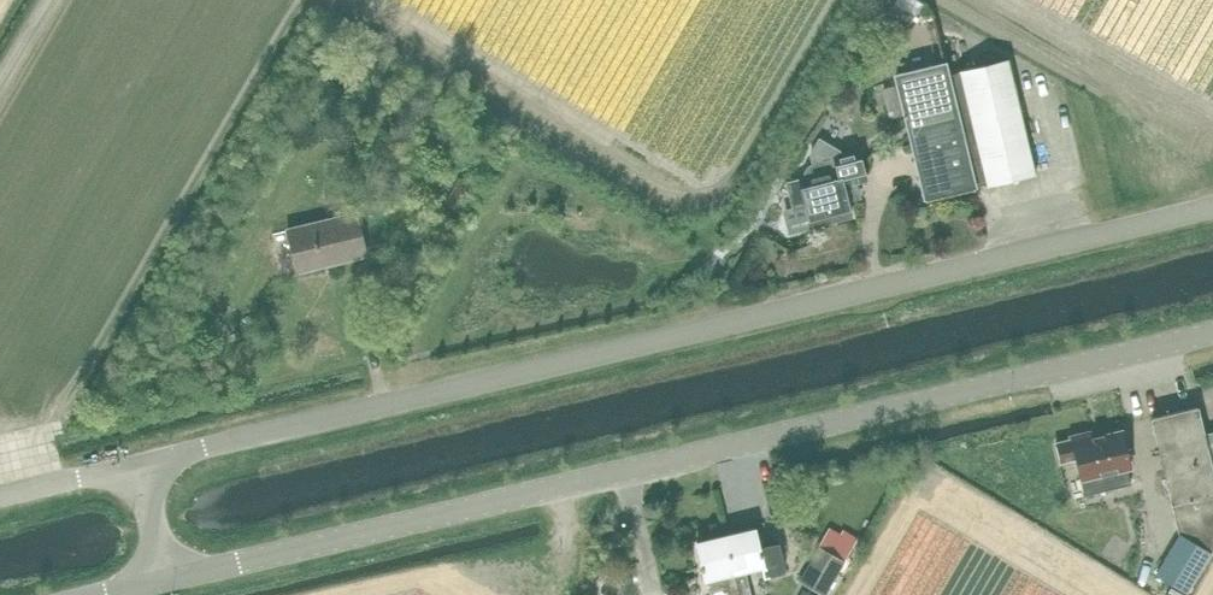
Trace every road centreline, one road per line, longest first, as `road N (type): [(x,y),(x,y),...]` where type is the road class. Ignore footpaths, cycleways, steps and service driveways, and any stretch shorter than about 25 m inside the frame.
road 1 (unclassified): [(139,466),(1212,208)]
road 2 (unclassified): [(169,580),(1212,332)]
road 3 (unclassified): [(0,499),(139,466)]

